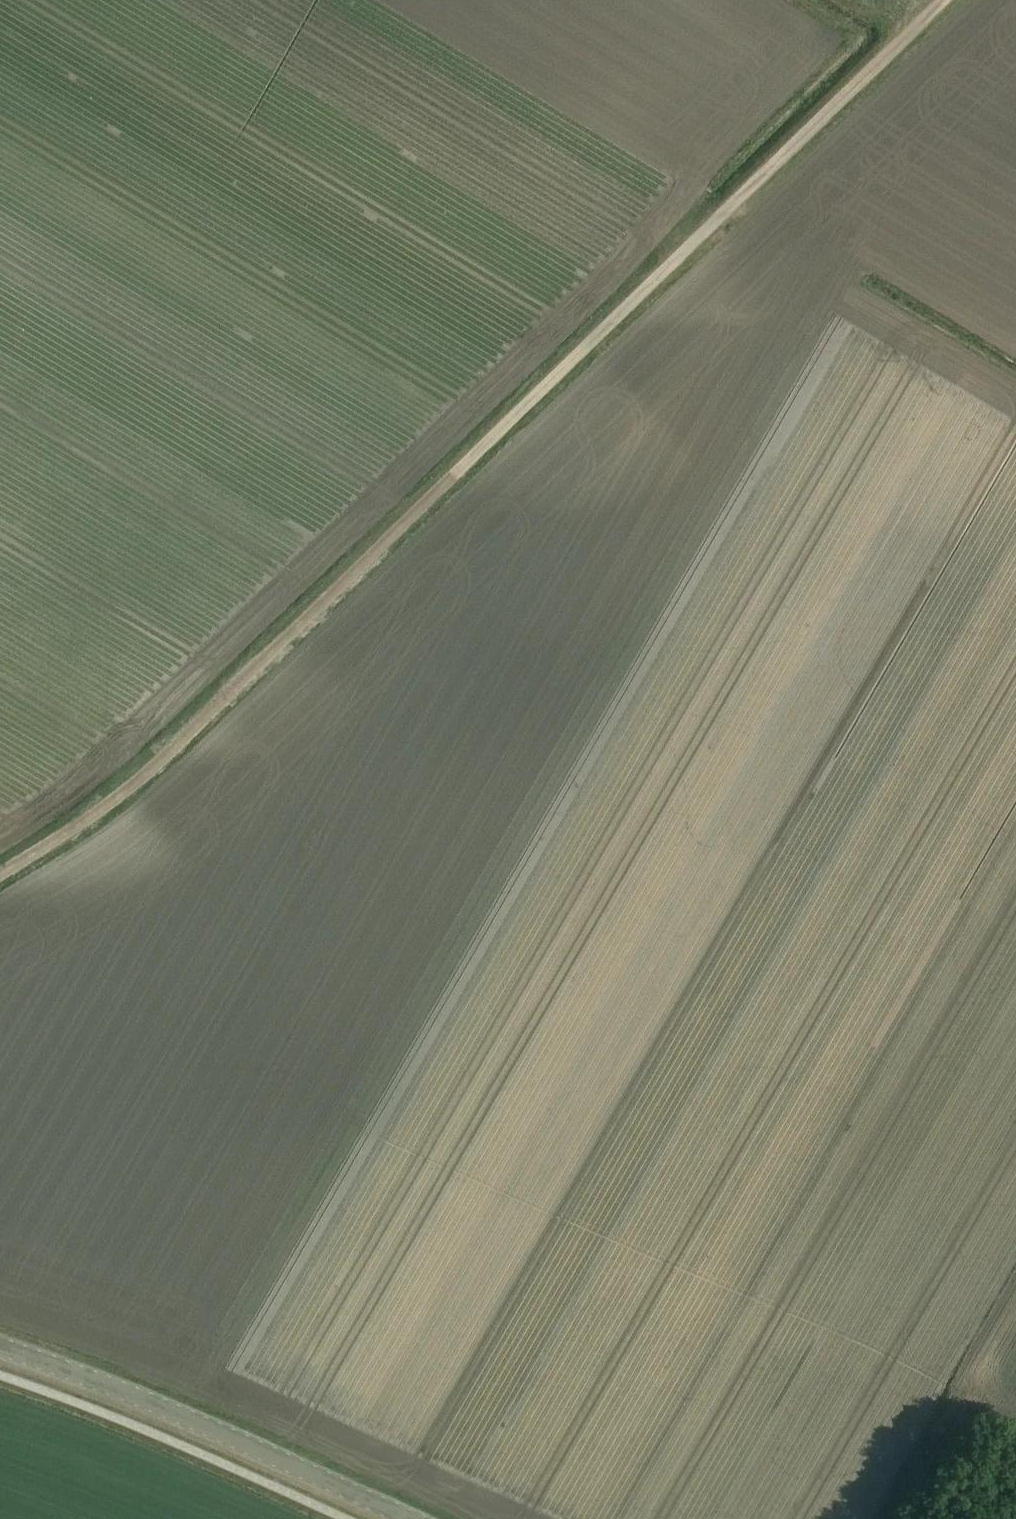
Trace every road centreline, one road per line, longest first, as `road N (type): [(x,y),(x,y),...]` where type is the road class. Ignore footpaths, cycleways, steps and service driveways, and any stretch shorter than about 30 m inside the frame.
road 1 (unclassified): [(0,874),(149,771),(942,0)]
road 2 (tertiary): [(410,1518),(139,1394),(0,1345)]

